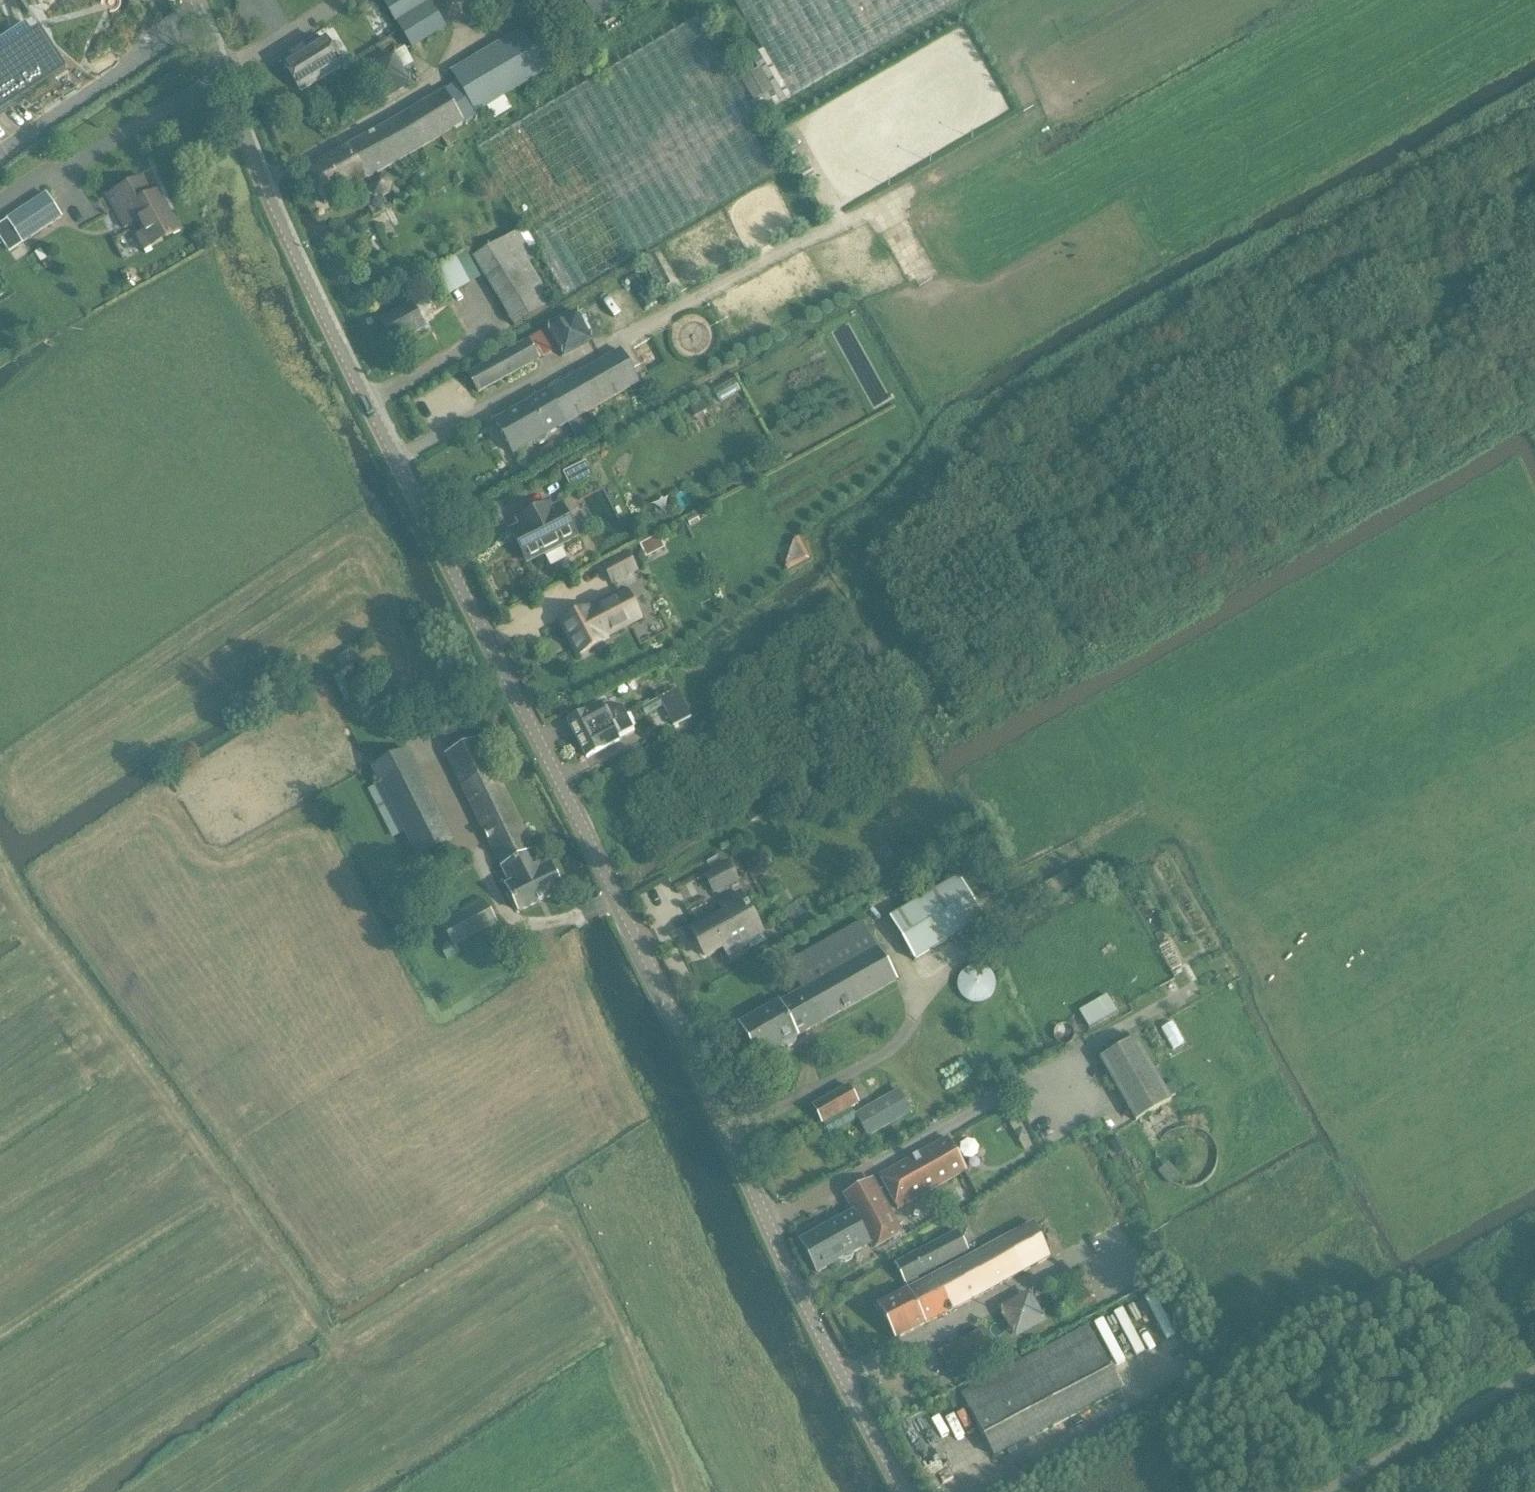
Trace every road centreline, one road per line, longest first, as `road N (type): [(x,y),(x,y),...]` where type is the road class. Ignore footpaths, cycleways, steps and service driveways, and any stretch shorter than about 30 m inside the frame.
road 1 (residential): [(910,1491),(316,290),(197,0)]

